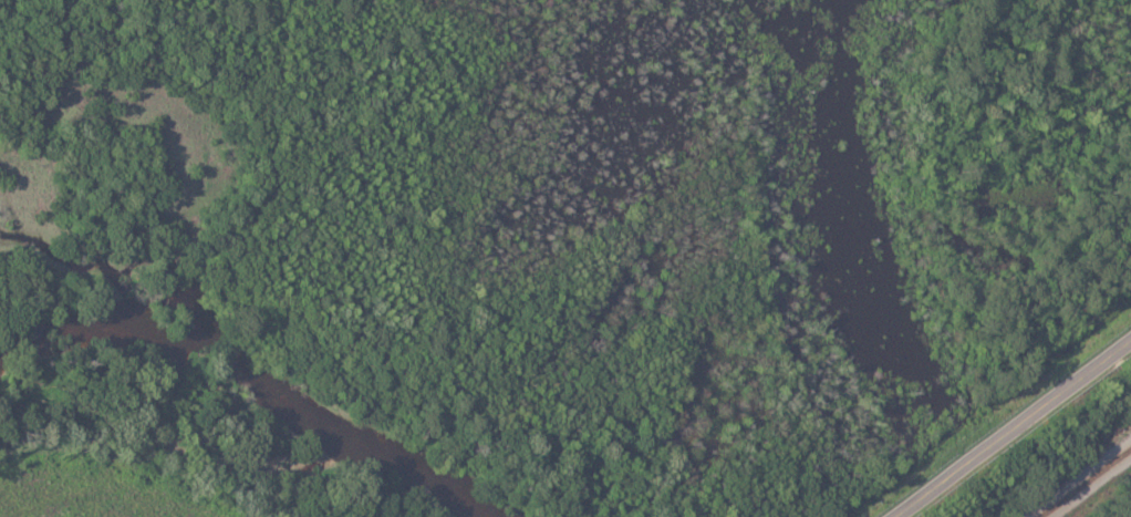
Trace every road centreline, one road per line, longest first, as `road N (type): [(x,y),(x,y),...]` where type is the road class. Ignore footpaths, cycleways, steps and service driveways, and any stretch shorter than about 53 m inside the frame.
road 1 (primary): [(889,516),(1130,337)]

